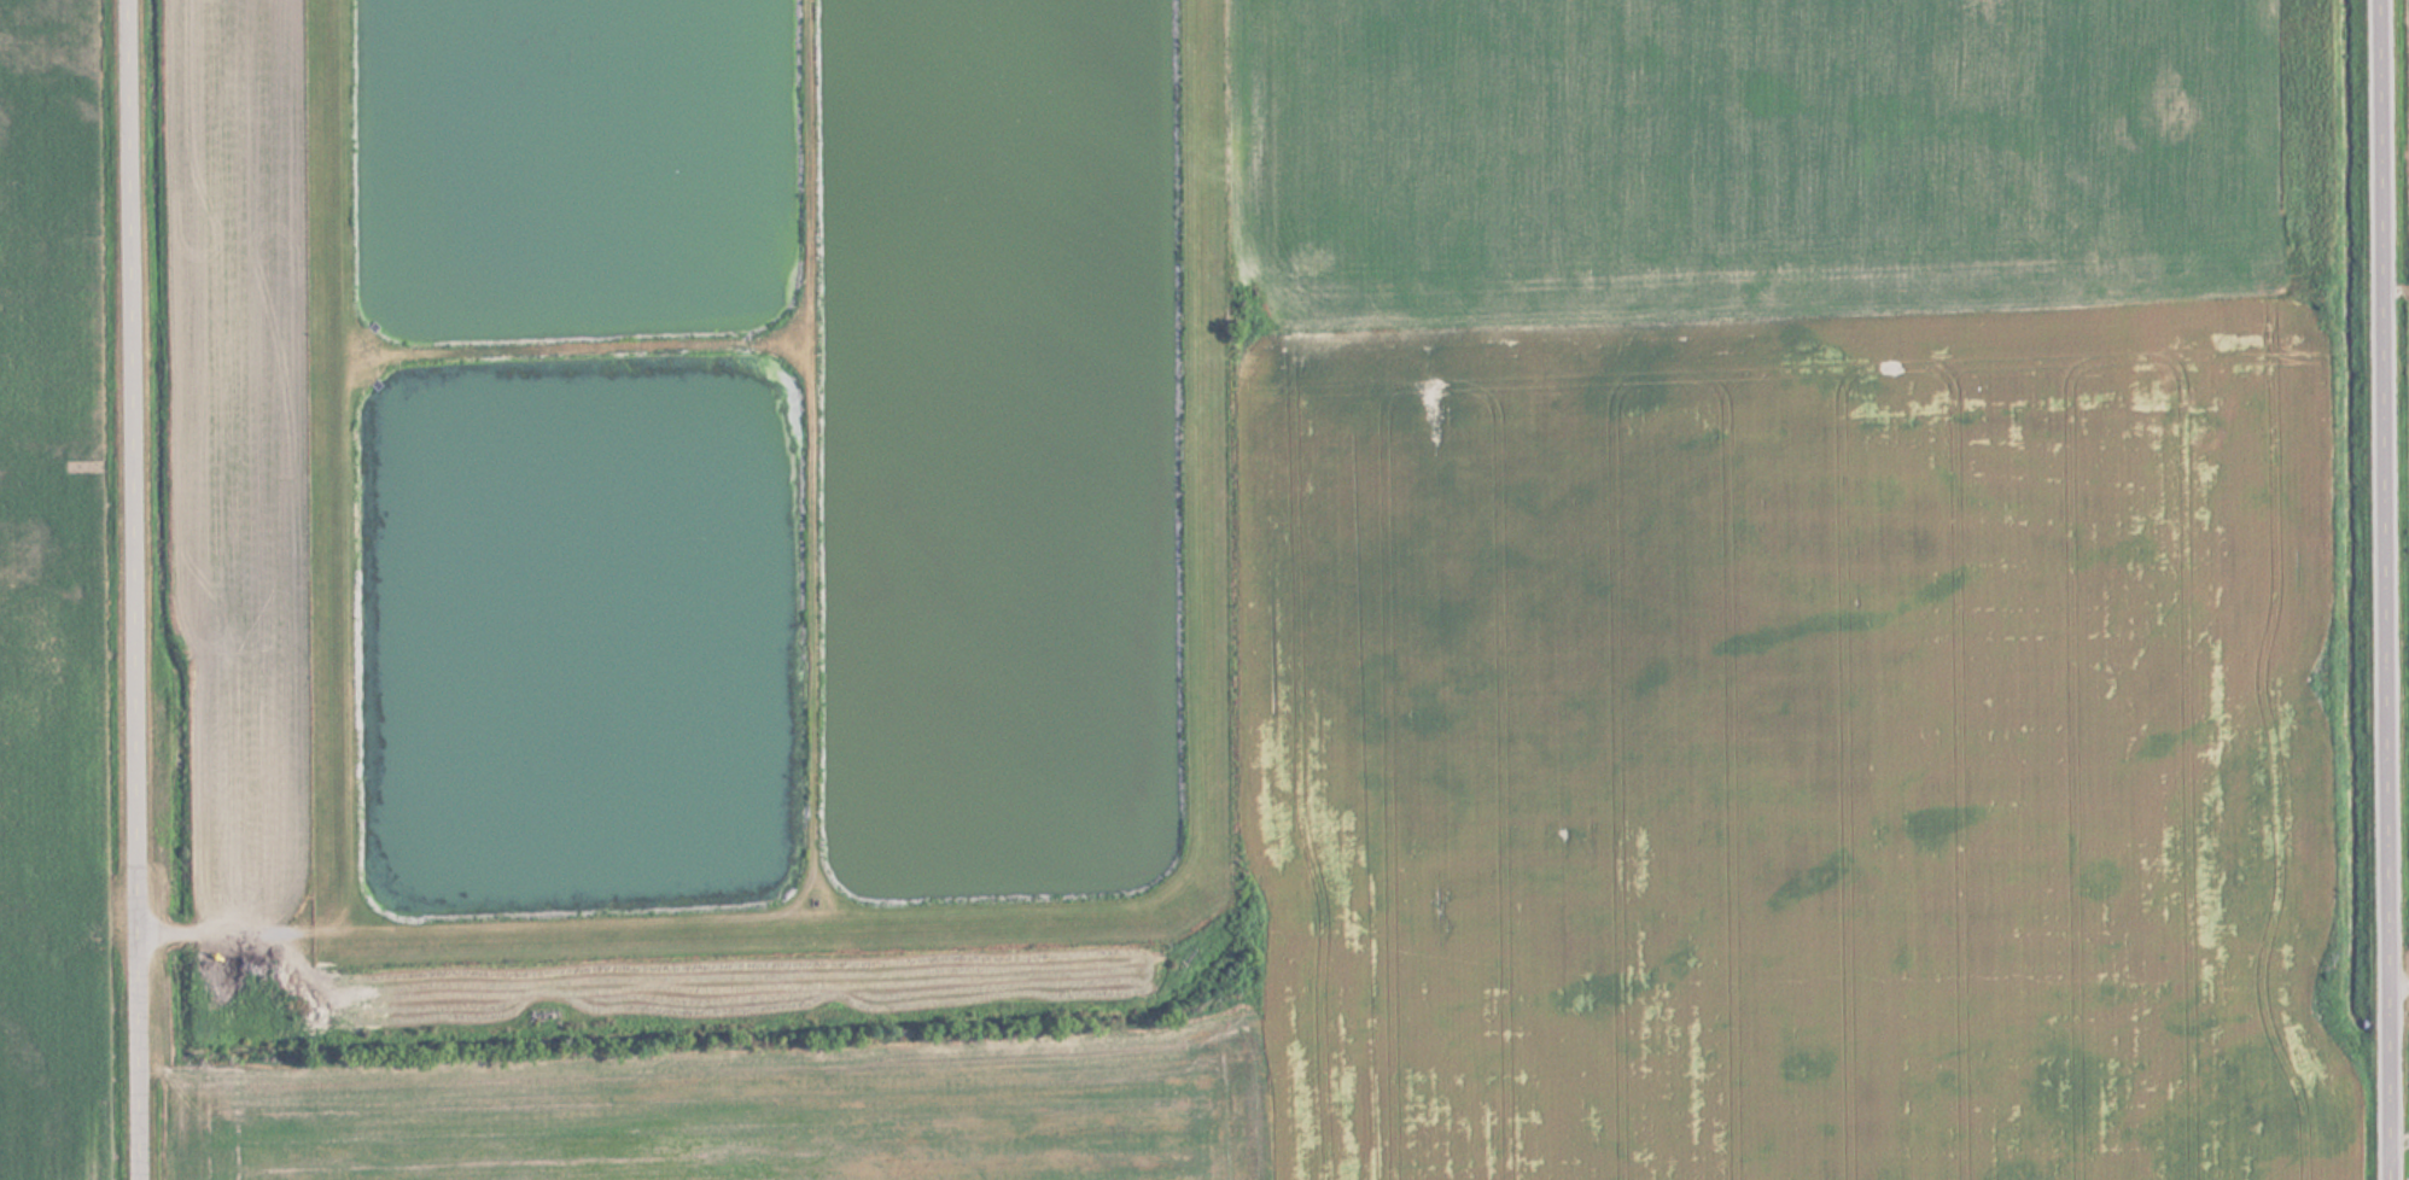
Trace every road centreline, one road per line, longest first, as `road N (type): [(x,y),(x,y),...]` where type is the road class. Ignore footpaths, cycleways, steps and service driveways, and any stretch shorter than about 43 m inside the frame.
road 1 (residential): [(146,1179),(135,0)]
road 2 (residential): [(2392,1179),(2382,0)]

